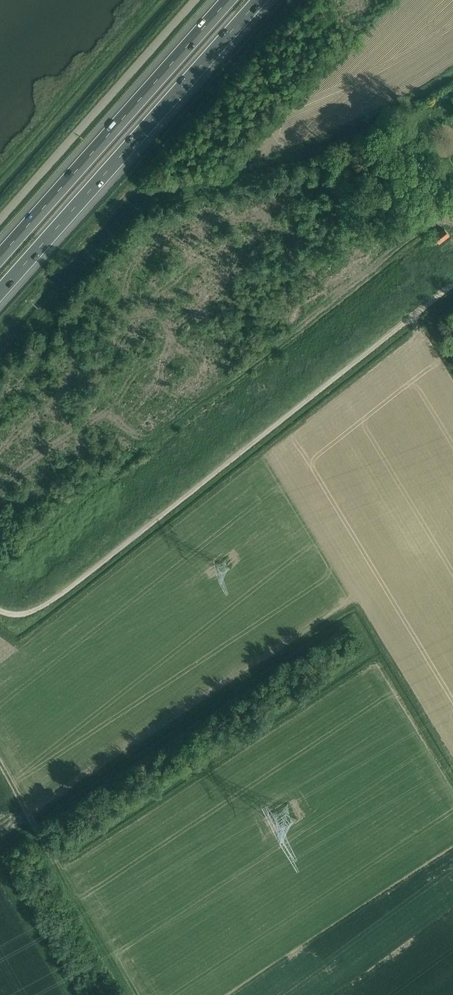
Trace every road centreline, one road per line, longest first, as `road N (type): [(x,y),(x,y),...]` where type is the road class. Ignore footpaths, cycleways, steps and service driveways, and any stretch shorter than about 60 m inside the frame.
road 1 (motorway): [(0,291),(258,0)]
road 2 (motorway): [(227,0),(0,256)]
road 3 (unclassified): [(197,0),(0,220)]

